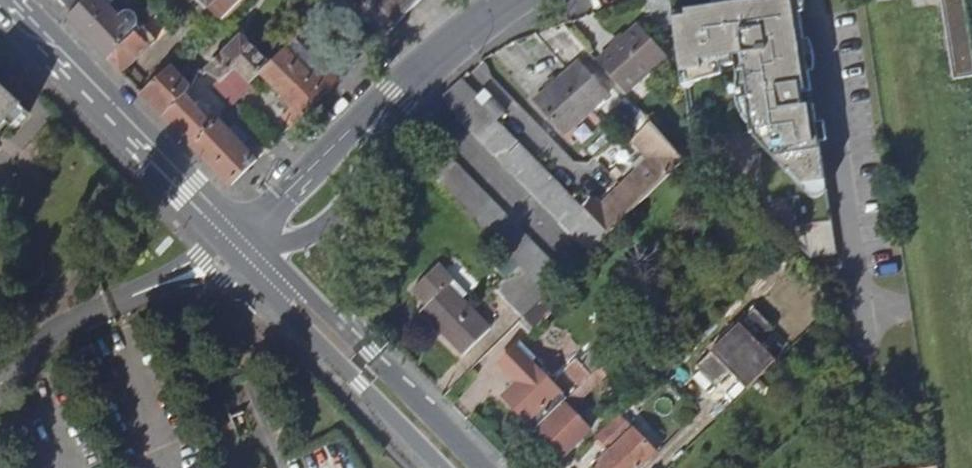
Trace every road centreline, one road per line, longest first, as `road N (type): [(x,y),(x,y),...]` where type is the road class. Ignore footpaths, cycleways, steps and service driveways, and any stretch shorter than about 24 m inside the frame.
road 1 (tertiary): [(3,0),(238,247)]
road 2 (residential): [(434,50),(238,247)]
road 3 (residential): [(383,395),(347,311),(359,181)]
road 4 (tertiary): [(238,247),(383,395)]
road 5 (residential): [(359,181),(374,142),(434,50)]
road 6 (residential): [(238,247),(288,245),(317,232),(341,213),(359,181)]

